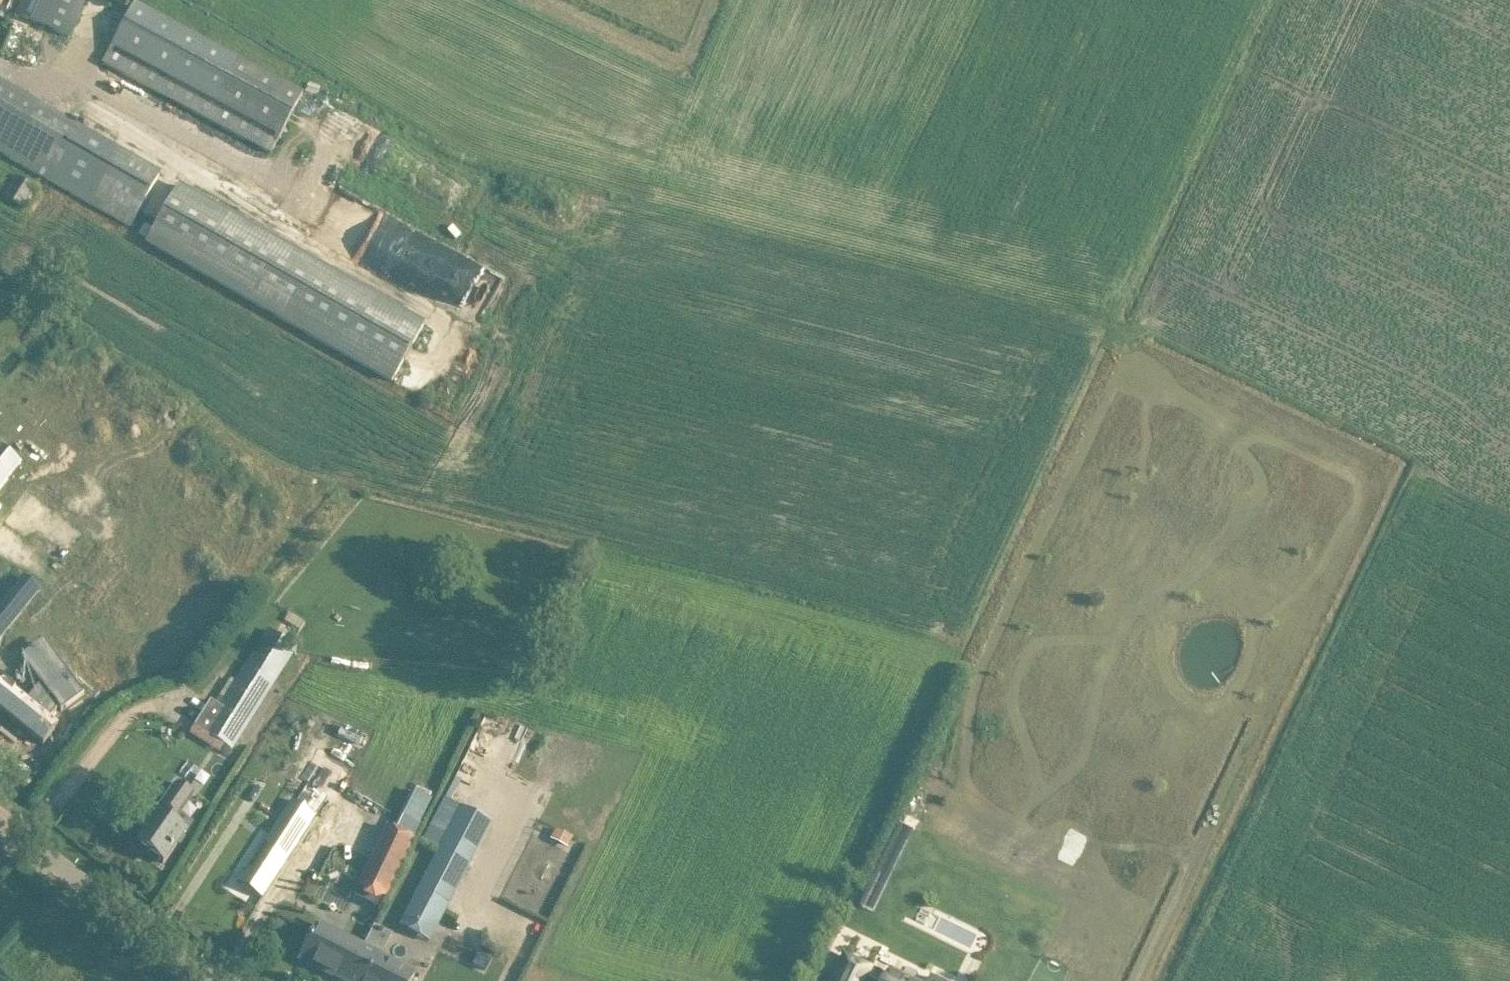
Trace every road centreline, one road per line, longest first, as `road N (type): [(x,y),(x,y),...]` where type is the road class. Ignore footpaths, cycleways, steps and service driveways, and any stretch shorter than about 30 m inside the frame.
road 1 (unclassified): [(211,980),(0,816)]

